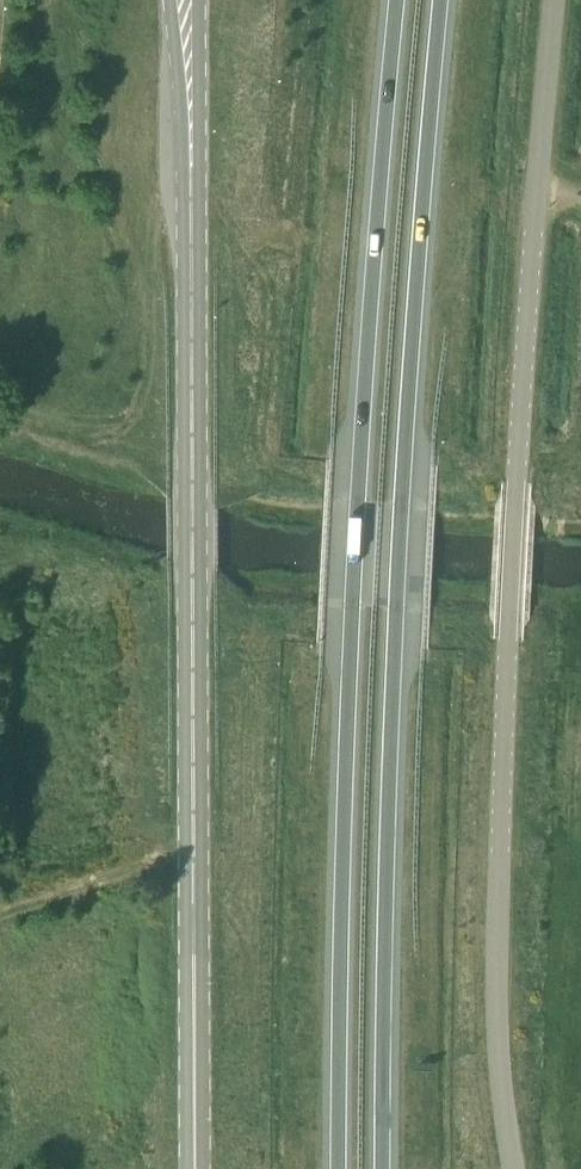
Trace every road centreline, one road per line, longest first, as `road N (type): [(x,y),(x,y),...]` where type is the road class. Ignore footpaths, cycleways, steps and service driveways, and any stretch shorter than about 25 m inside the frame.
road 1 (unclassified): [(554,0),(516,509),(497,964),(515,1168)]
road 2 (trunk): [(385,1168),(404,505),(446,0)]
road 3 (trunk): [(397,0),(353,604),(337,1168)]
road 4 (tertiary): [(195,1168),(182,0)]

